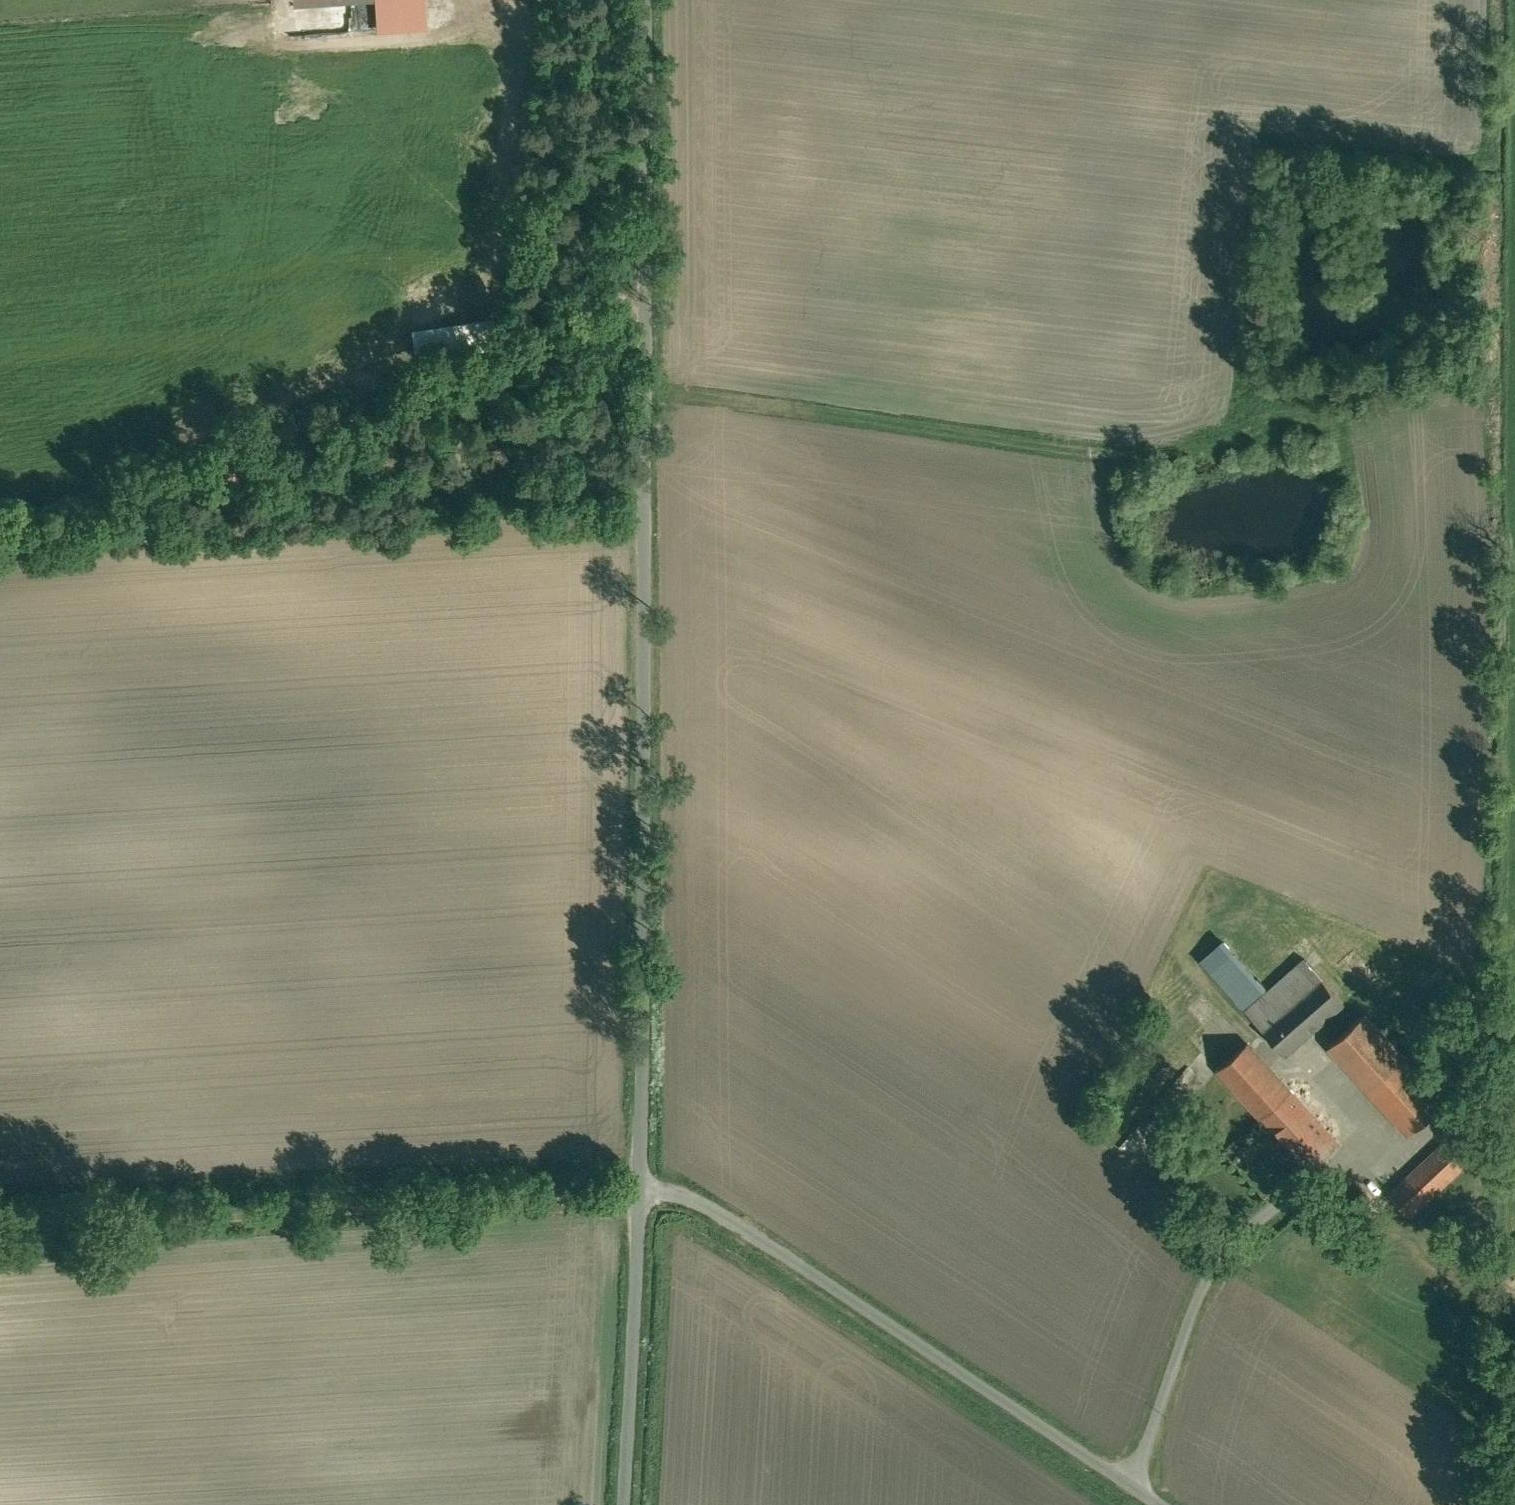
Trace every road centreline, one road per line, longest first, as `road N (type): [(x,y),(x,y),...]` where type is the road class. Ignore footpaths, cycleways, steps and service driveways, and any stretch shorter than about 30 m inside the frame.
road 1 (unclassified): [(647,0),(639,1195)]
road 2 (track): [(0,1230),(639,1195)]
road 3 (unclassified): [(639,1195),(682,1196),(889,1326),(1150,1504)]
road 4 (unclassified): [(639,1195),(624,1504)]

